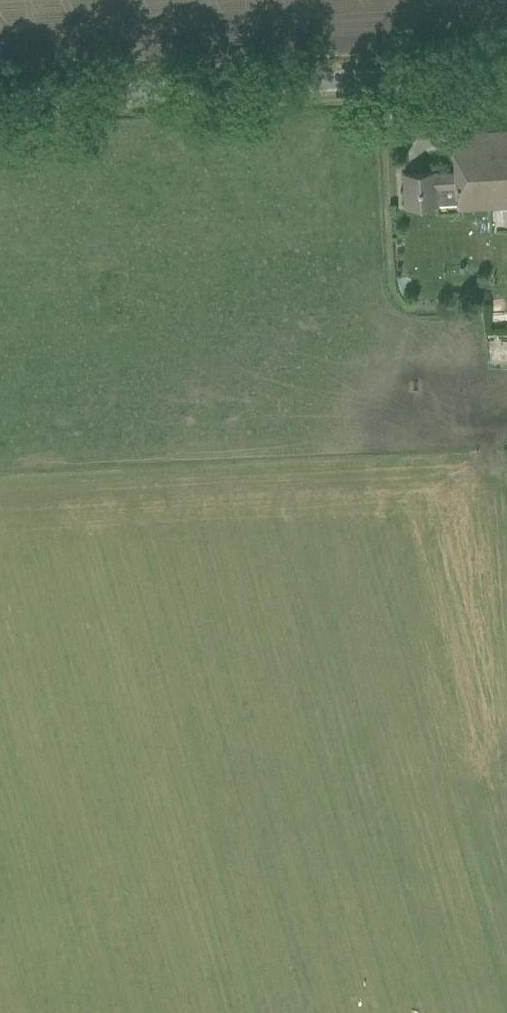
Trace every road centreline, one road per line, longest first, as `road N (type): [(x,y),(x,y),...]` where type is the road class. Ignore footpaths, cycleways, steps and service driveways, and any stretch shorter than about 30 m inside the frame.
road 1 (unclassified): [(0,100),(506,73)]

